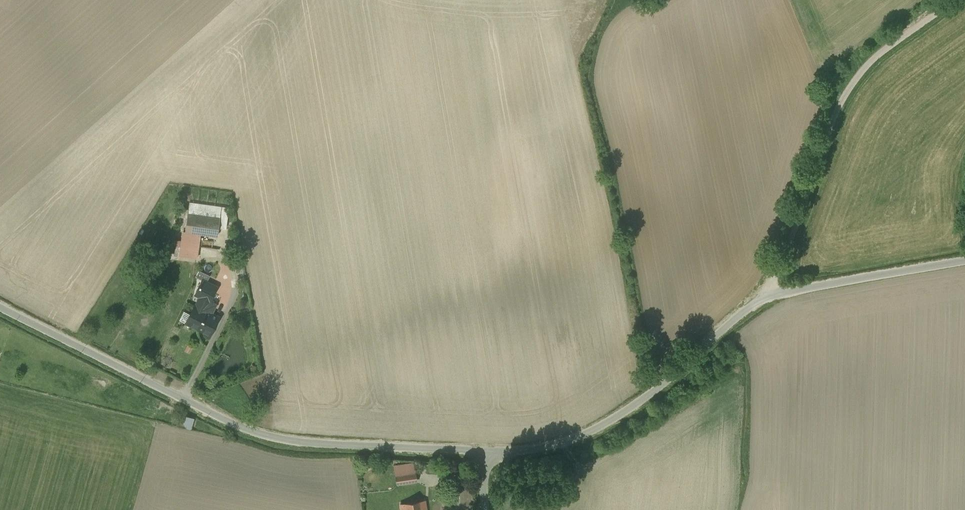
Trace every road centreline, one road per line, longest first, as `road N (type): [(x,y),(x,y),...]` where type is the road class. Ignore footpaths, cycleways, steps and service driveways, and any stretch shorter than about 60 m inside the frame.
road 1 (unclassified): [(764,299),(604,423),(541,447),(479,451),(255,432),(0,304)]
road 2 (unclassified): [(764,299),(844,94),(871,60),(955,0)]
road 3 (unclassified): [(964,261),(764,299)]

